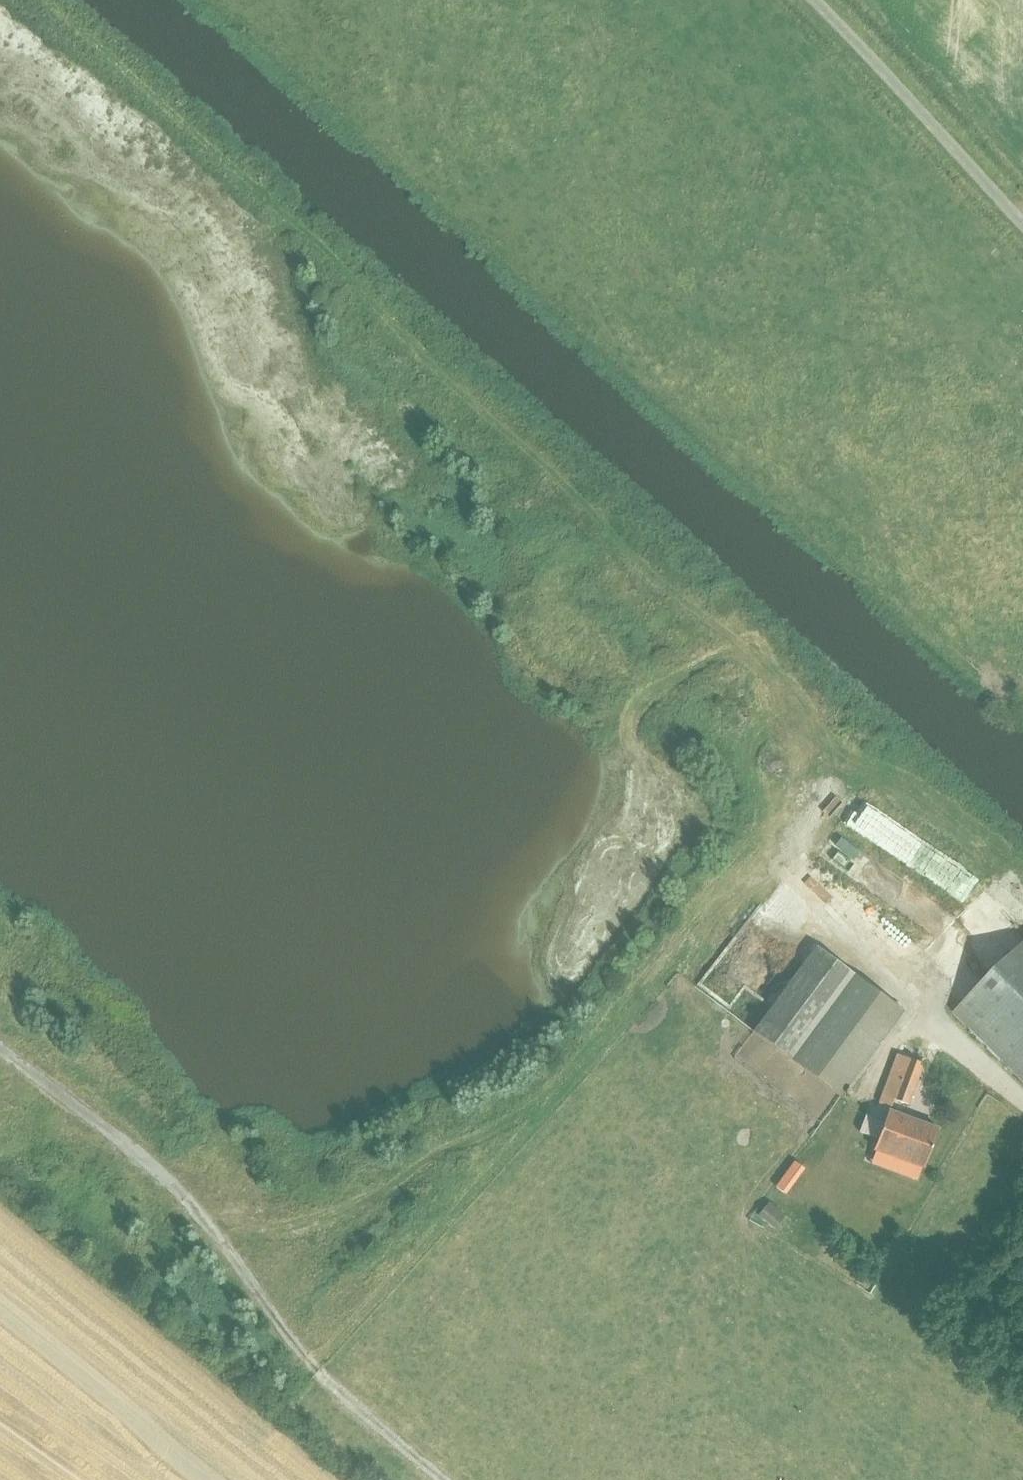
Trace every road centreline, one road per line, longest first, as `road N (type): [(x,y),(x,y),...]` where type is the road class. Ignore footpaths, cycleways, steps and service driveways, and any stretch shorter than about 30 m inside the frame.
road 1 (track): [(216,1239),(282,1236),(366,1201),(543,1084),(766,860),(810,787),(788,721),(745,650),(35,0)]
road 2 (unclassified): [(1022,223),(813,0)]

